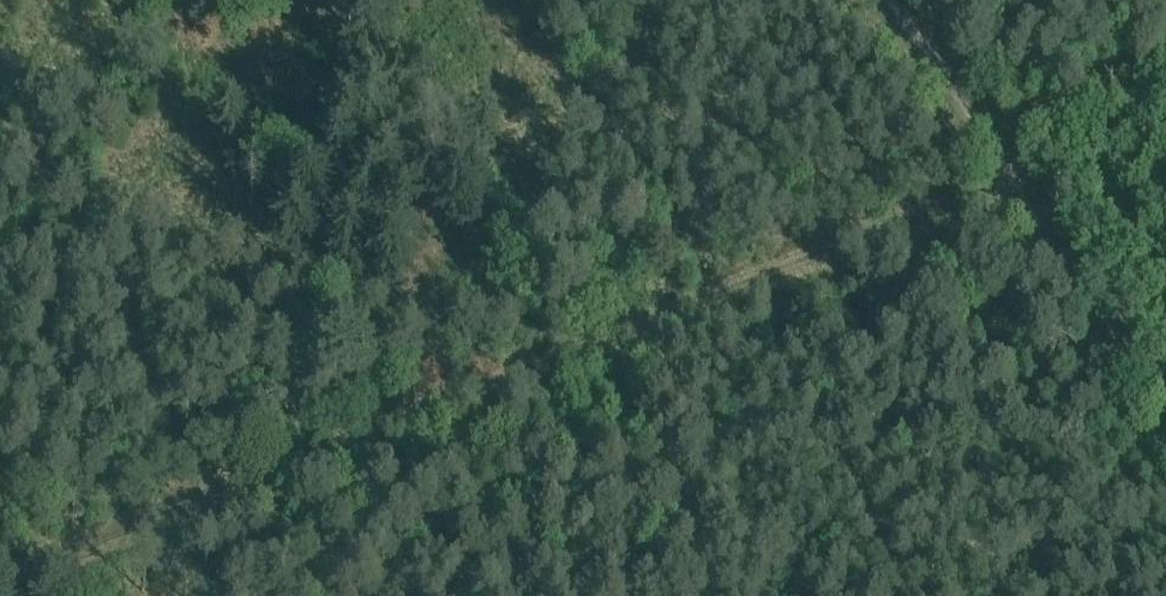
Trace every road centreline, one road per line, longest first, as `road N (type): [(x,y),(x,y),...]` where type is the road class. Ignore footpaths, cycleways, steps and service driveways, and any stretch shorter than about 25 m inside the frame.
road 1 (track): [(986,175),(0,567)]
road 2 (track): [(1165,443),(986,175)]
road 3 (track): [(986,175),(871,0)]
road 4 (track): [(1165,86),(986,175)]

